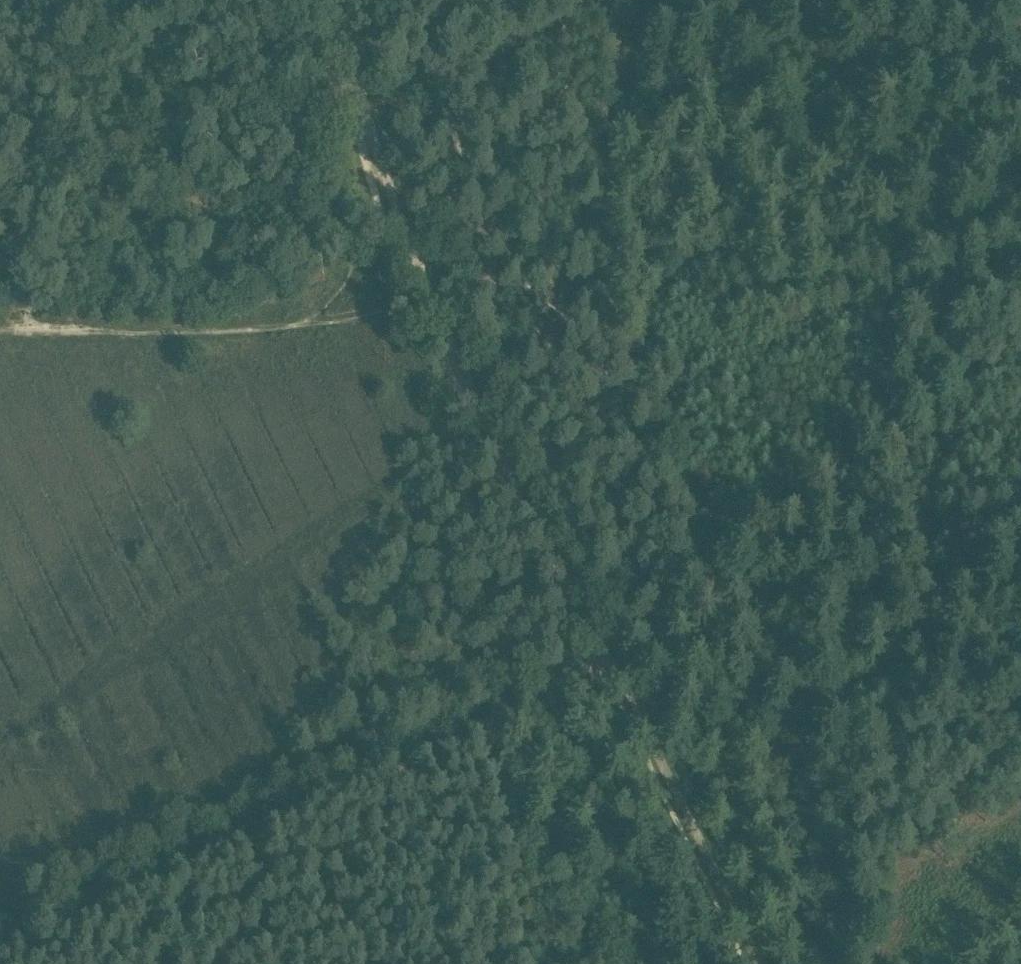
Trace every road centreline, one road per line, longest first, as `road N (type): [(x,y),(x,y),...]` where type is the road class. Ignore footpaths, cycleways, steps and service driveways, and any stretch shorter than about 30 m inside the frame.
road 1 (track): [(758,963),(426,285),(332,0)]

